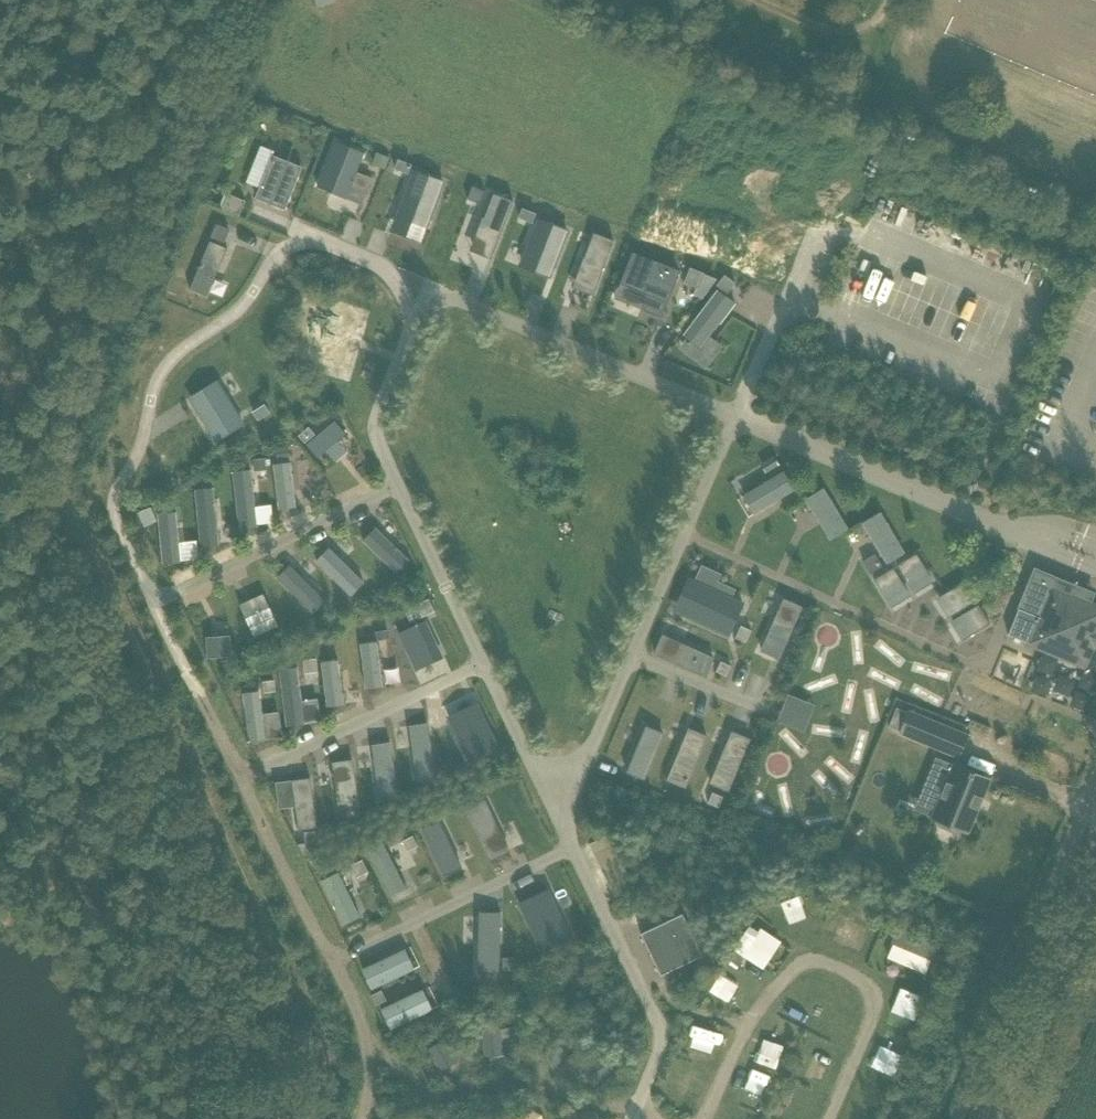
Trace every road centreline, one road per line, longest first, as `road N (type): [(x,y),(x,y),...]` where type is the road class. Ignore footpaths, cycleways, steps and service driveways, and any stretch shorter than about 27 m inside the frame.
road 1 (tertiary): [(991,1118),(1095,862)]

